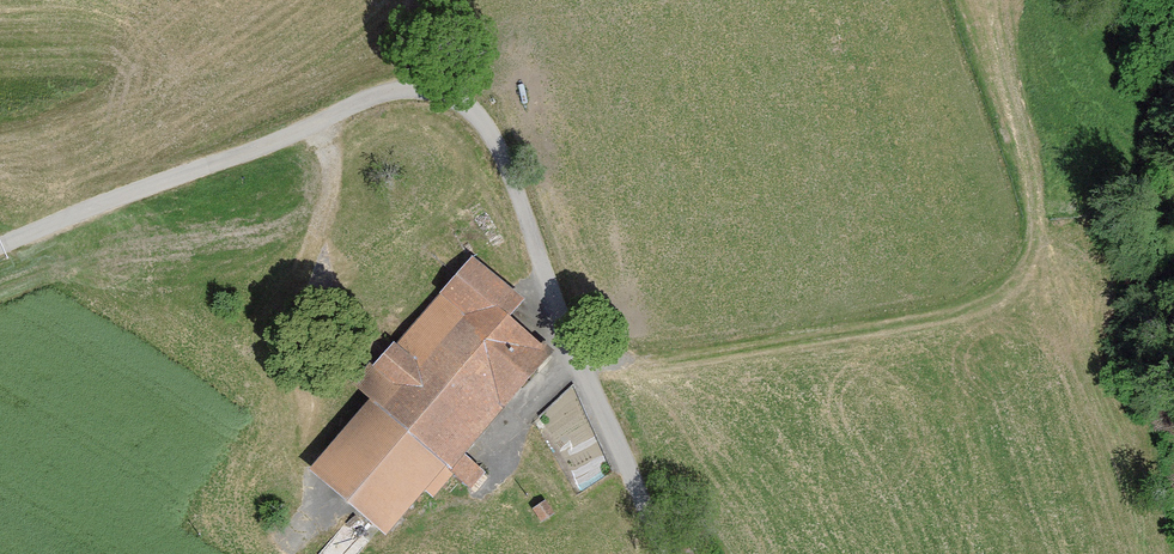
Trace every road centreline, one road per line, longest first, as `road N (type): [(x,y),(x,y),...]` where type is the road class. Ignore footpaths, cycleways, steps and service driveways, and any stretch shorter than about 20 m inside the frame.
road 1 (unclassified): [(0,246),(382,93),(452,96),(479,117),(500,150),(667,553)]
road 2 (track): [(581,362),(858,331),(946,314),(1005,288),(1028,258),(1037,206),(992,0)]
road 3 (track): [(288,304),(331,187),(324,120)]

